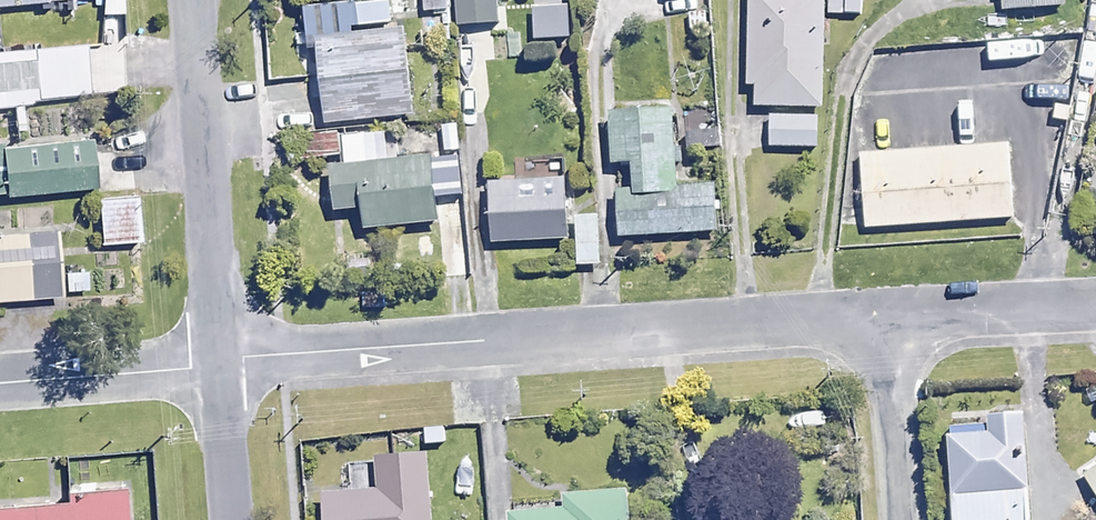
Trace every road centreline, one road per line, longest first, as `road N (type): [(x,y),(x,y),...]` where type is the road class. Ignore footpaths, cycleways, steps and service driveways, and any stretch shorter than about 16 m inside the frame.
road 1 (residential): [(212,364),(884,320)]
road 2 (residential): [(186,0),(212,364)]
road 3 (residential): [(0,383),(212,364)]
road 4 (residential): [(884,320),(1095,306)]
road 5 (residential): [(884,320),(898,519)]
road 6 (residential): [(212,364),(225,519)]

